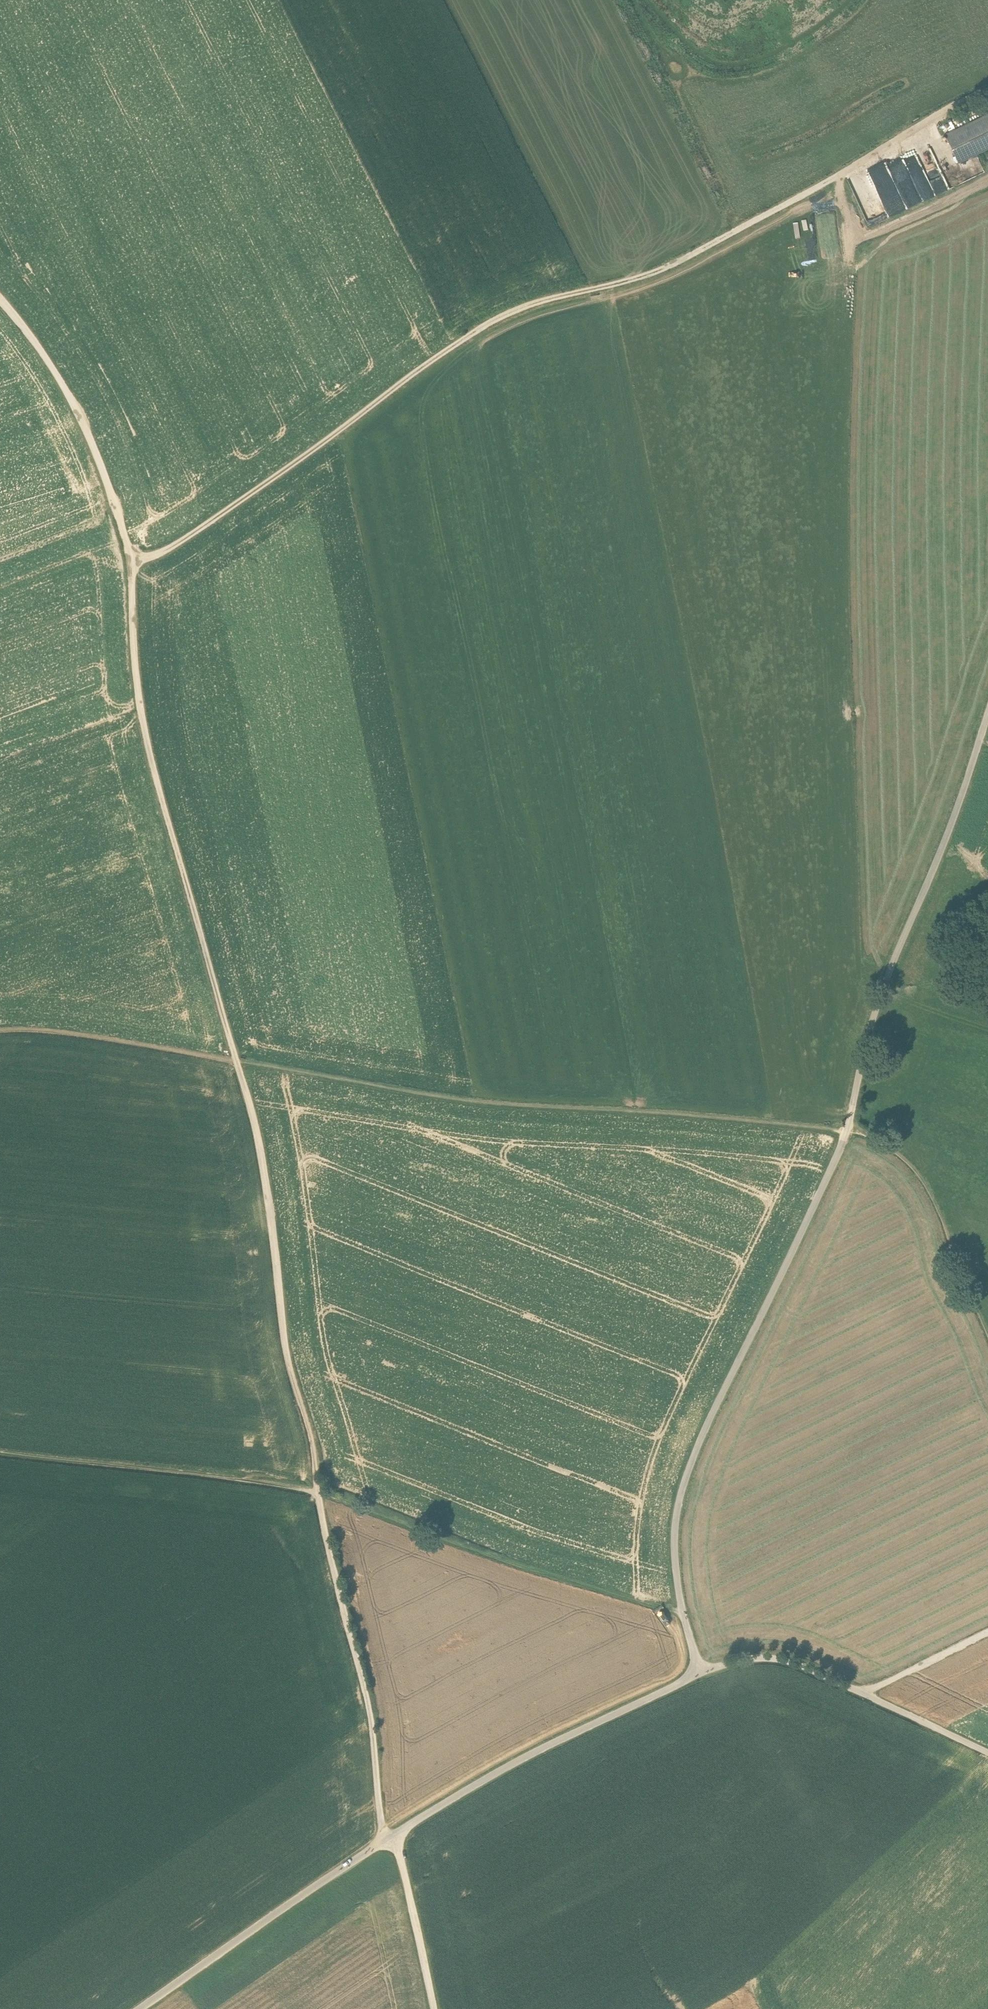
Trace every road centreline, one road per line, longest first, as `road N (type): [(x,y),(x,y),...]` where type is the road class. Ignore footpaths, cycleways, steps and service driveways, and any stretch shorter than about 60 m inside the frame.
road 1 (unclassified): [(701,1675),(676,1572),(681,1491),(844,1141),(882,991),(987,715)]
road 2 (track): [(129,561),(190,535),(483,326),(529,305),(664,268),(987,91)]
road 3 (track): [(235,1061),(142,719),(119,522),(64,390),(0,299)]
road 4 (unclassified): [(140,2008),(453,1798),(701,1675)]
road 5 (track): [(235,1061),(485,1103),(846,1133)]
road 6 (track): [(317,1491),(287,1359),(259,1146),(235,1061)]
road 7 (track): [(683,1614),(317,1491)]
road 8 (track): [(390,1838),(317,1491)]
road 9 (track): [(0,1452),(317,1491)]
road 10 (unclassified): [(987,1754),(783,1659),(746,1658),(701,1675)]
road 11 (track): [(849,1124),(922,1182),(987,1338)]
road 12 (track): [(390,1838),(433,2008)]
road 13 (track): [(987,1632),(858,1691)]

